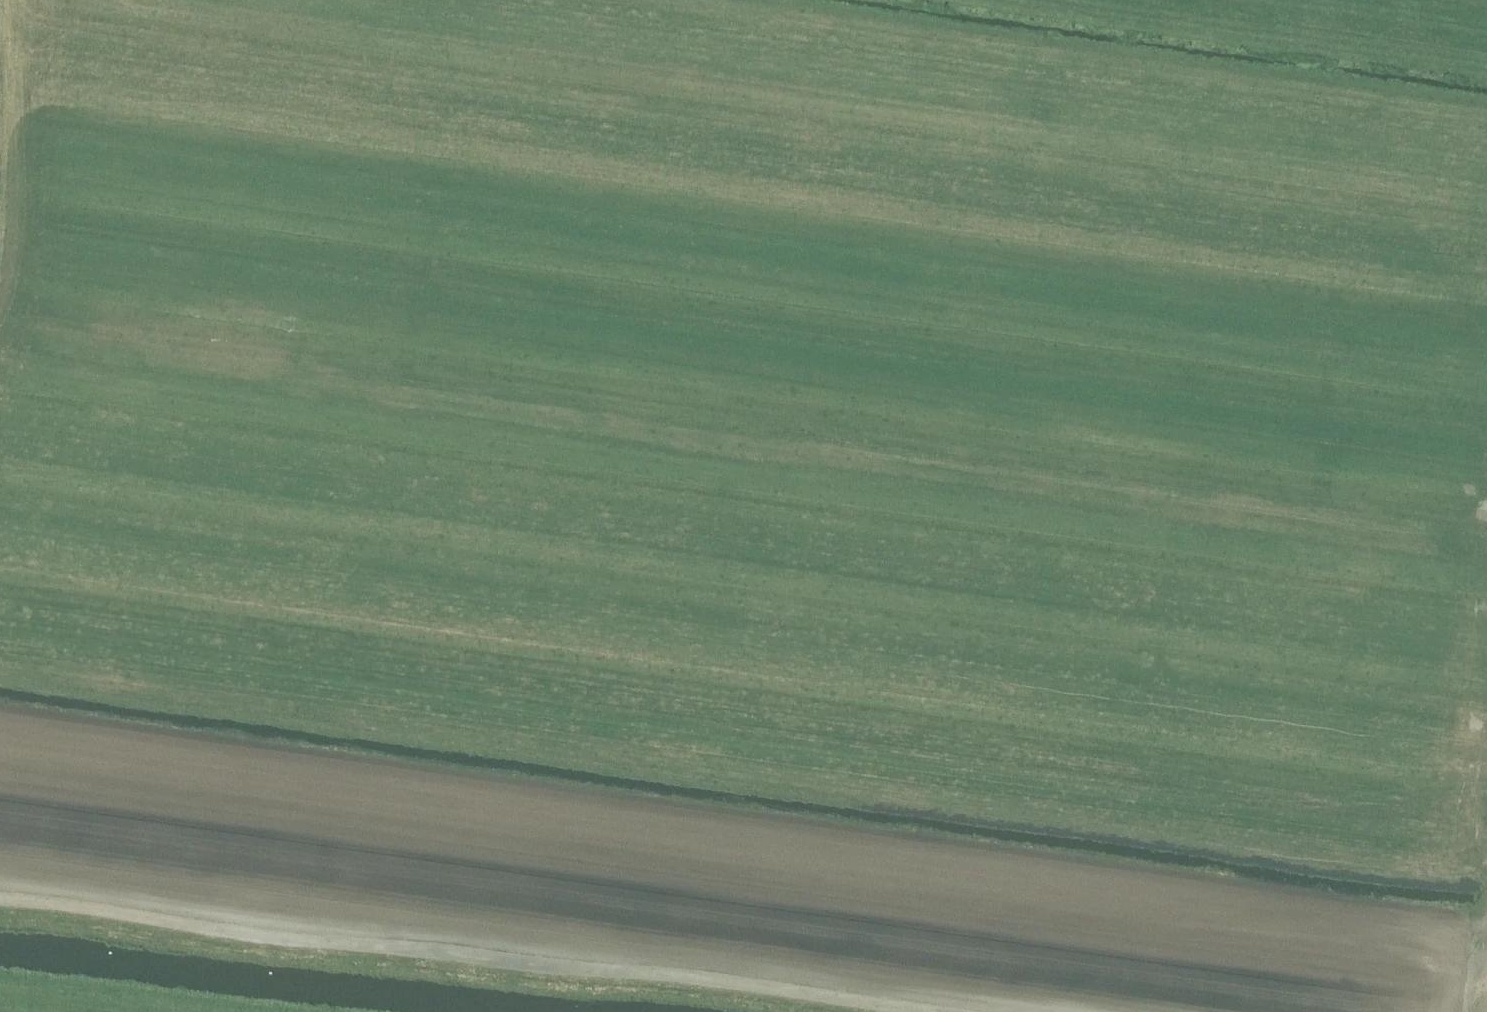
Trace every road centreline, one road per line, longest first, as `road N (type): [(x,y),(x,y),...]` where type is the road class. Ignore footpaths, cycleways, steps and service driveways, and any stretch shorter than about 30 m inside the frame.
road 1 (track): [(913,1011),(0,900)]

